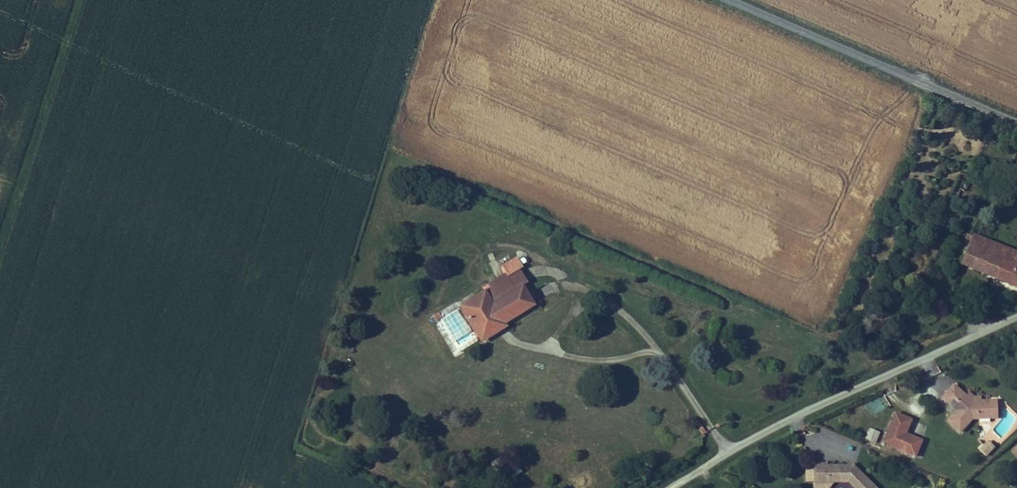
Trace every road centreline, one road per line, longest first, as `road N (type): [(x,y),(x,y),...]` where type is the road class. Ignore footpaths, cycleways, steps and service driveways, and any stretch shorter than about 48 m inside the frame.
road 1 (unclassified): [(728,449),(1016,312)]
road 2 (unclassified): [(1016,120),(737,0)]

